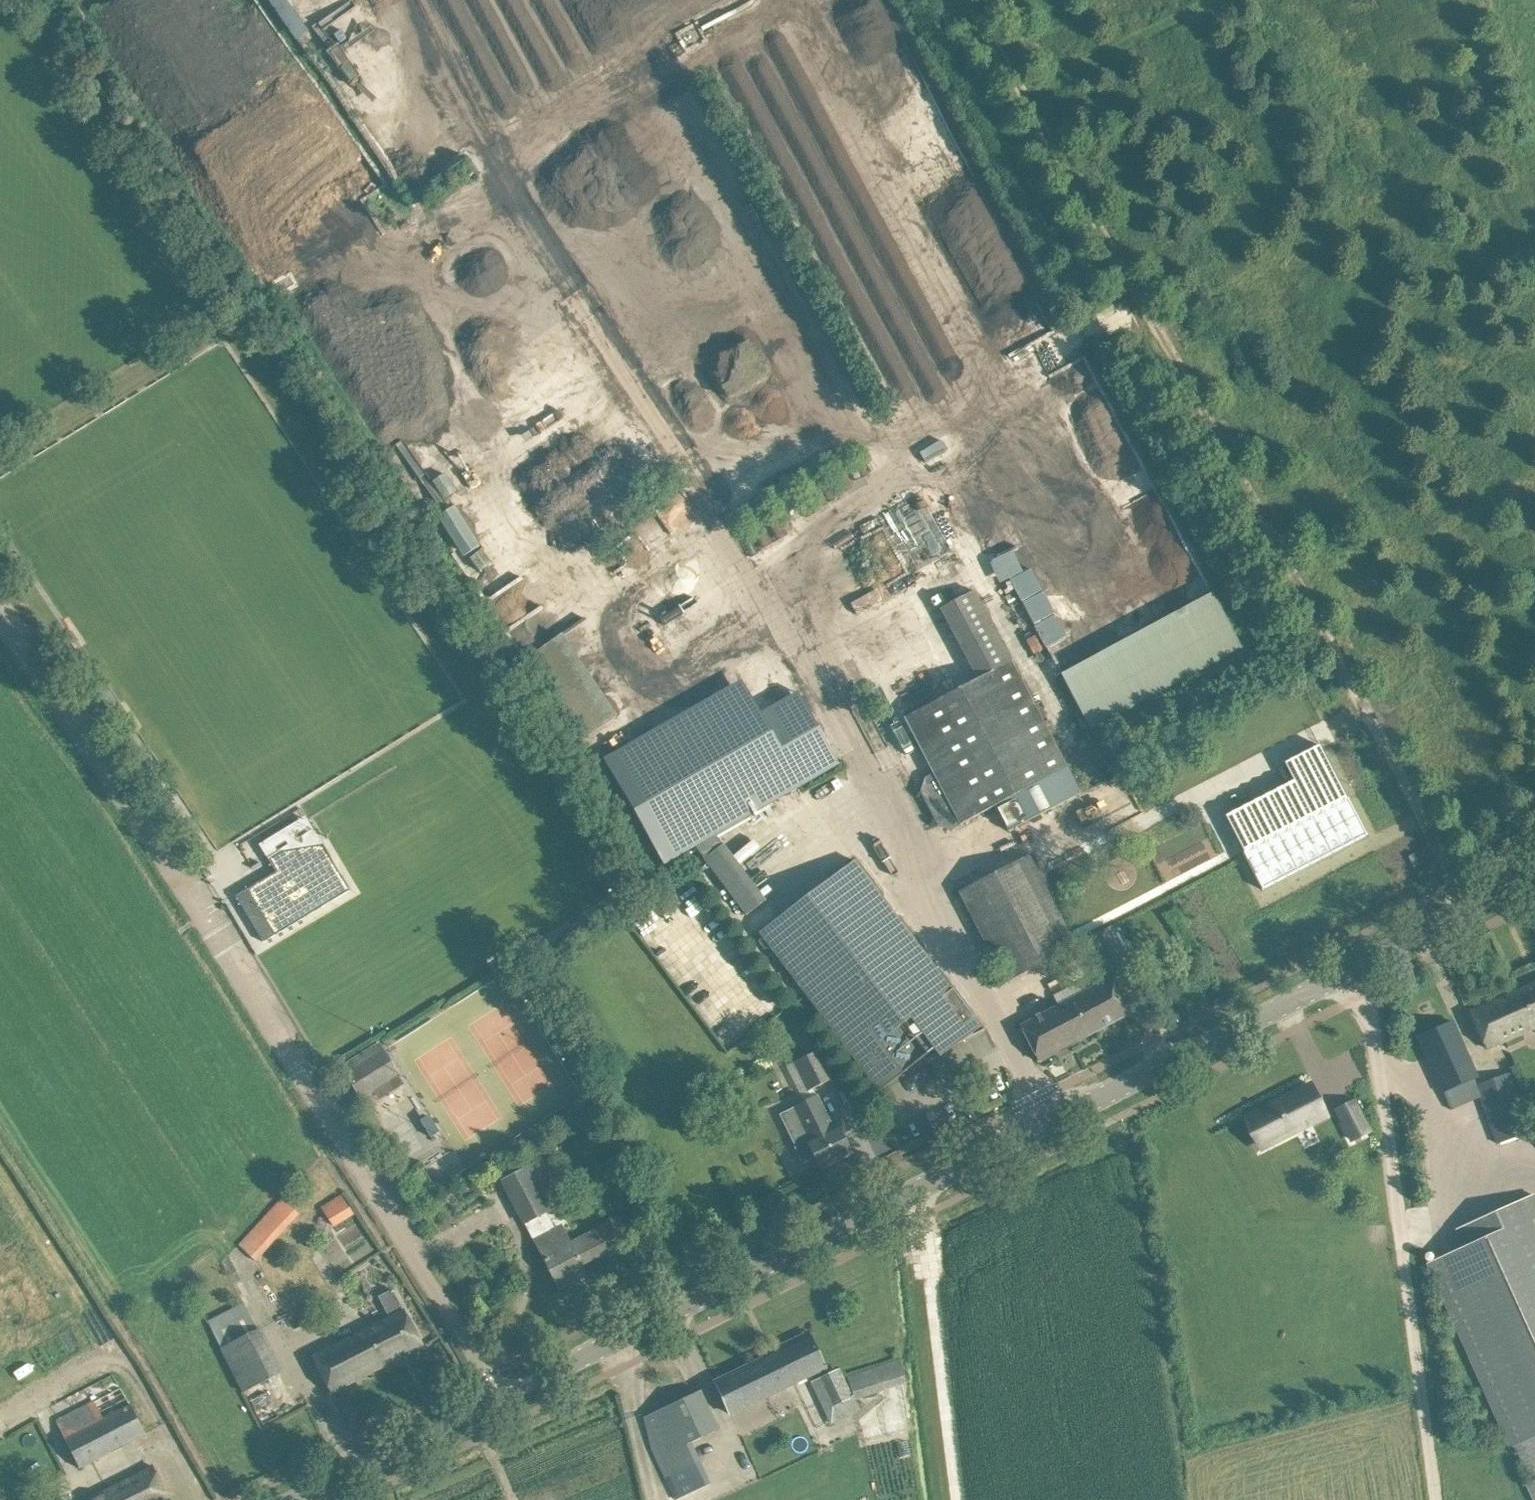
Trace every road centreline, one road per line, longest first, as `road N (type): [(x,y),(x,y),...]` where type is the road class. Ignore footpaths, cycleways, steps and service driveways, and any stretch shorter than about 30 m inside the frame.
road 1 (tertiary): [(500,1397),(1346,972),(1534,867)]
road 2 (track): [(952,0),(1167,351),(1457,882)]
road 3 (unclassified): [(500,1397),(296,1069),(0,630)]
road 4 (track): [(1357,997),(1374,1031),(1434,1499)]
road 5 (tertiary): [(296,1499),(500,1397)]

